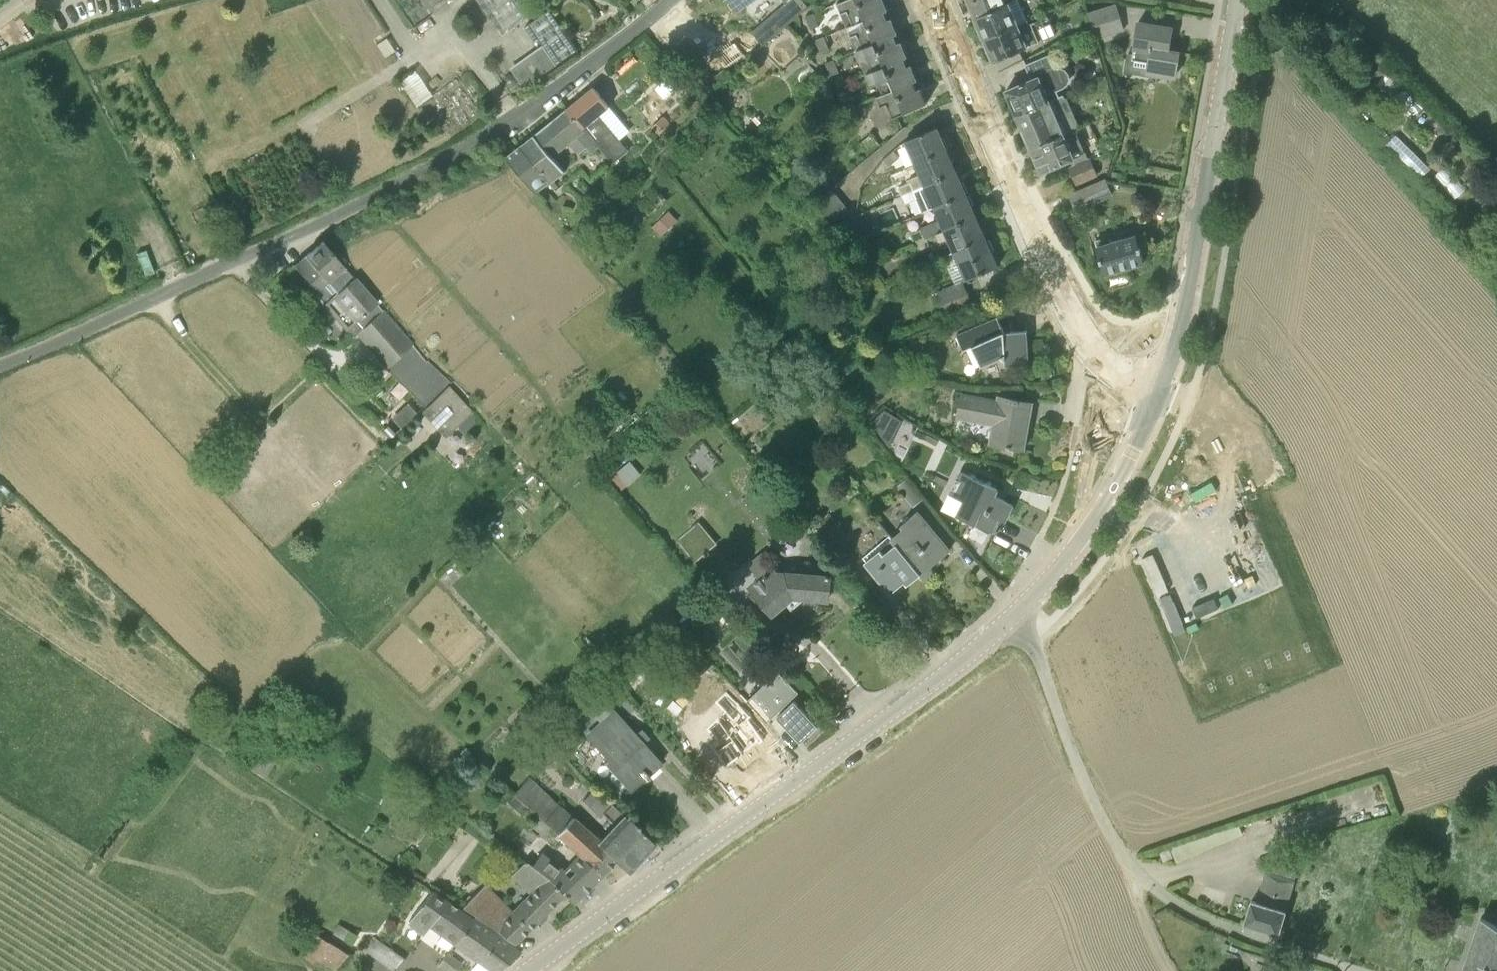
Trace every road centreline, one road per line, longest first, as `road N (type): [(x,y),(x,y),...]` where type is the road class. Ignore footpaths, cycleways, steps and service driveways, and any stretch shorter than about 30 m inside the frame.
road 1 (secondary): [(527,970),(911,697),(1022,608)]
road 2 (unclassified): [(1022,608),(1100,817),(1135,870),(1190,910),(1360,970)]
road 3 (residential): [(302,233),(525,112),(671,0)]
road 4 (secondary): [(1174,351),(1239,0)]
road 5 (unclassified): [(0,366),(302,233)]
road 6 (residential): [(1057,278),(937,0)]
road 7 (secondary): [(1022,608),(1079,547),(1158,397)]
road 8 (residential): [(1057,278),(1068,325),(1089,358),(1158,397)]
road 9 (residential): [(1174,351),(1101,326),(1057,278)]

